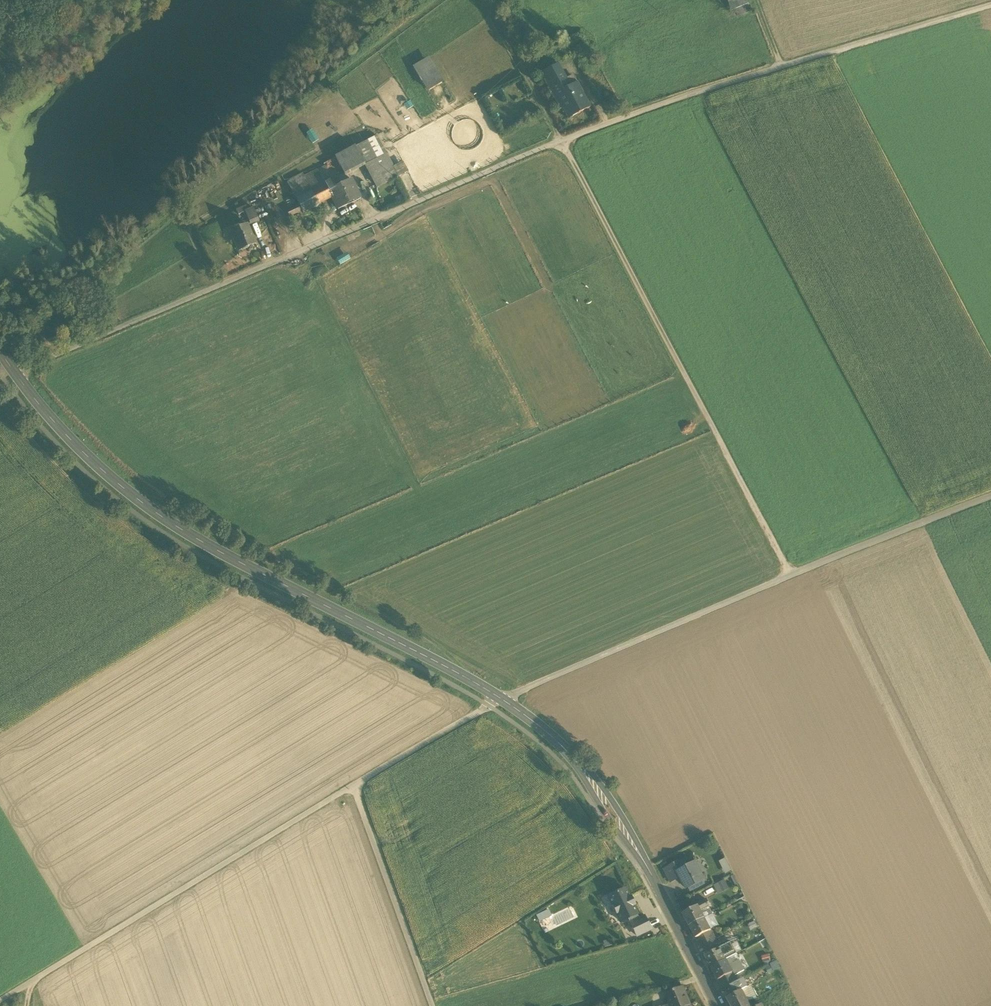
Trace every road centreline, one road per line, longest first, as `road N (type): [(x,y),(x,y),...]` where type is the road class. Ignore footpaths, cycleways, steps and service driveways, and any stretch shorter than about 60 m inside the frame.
road 1 (track): [(990,496),(500,697),(0,1000)]
road 2 (residential): [(9,374),(629,111),(990,4)]
road 3 (tertiary): [(718,1005),(612,813),(551,736),(500,697),(167,520),(84,454),(9,374)]
road 4 (track): [(791,576),(494,16),(496,0)]
road 5 (track): [(33,303),(89,282),(439,0)]
road 6 (track): [(352,784),(431,1005)]

